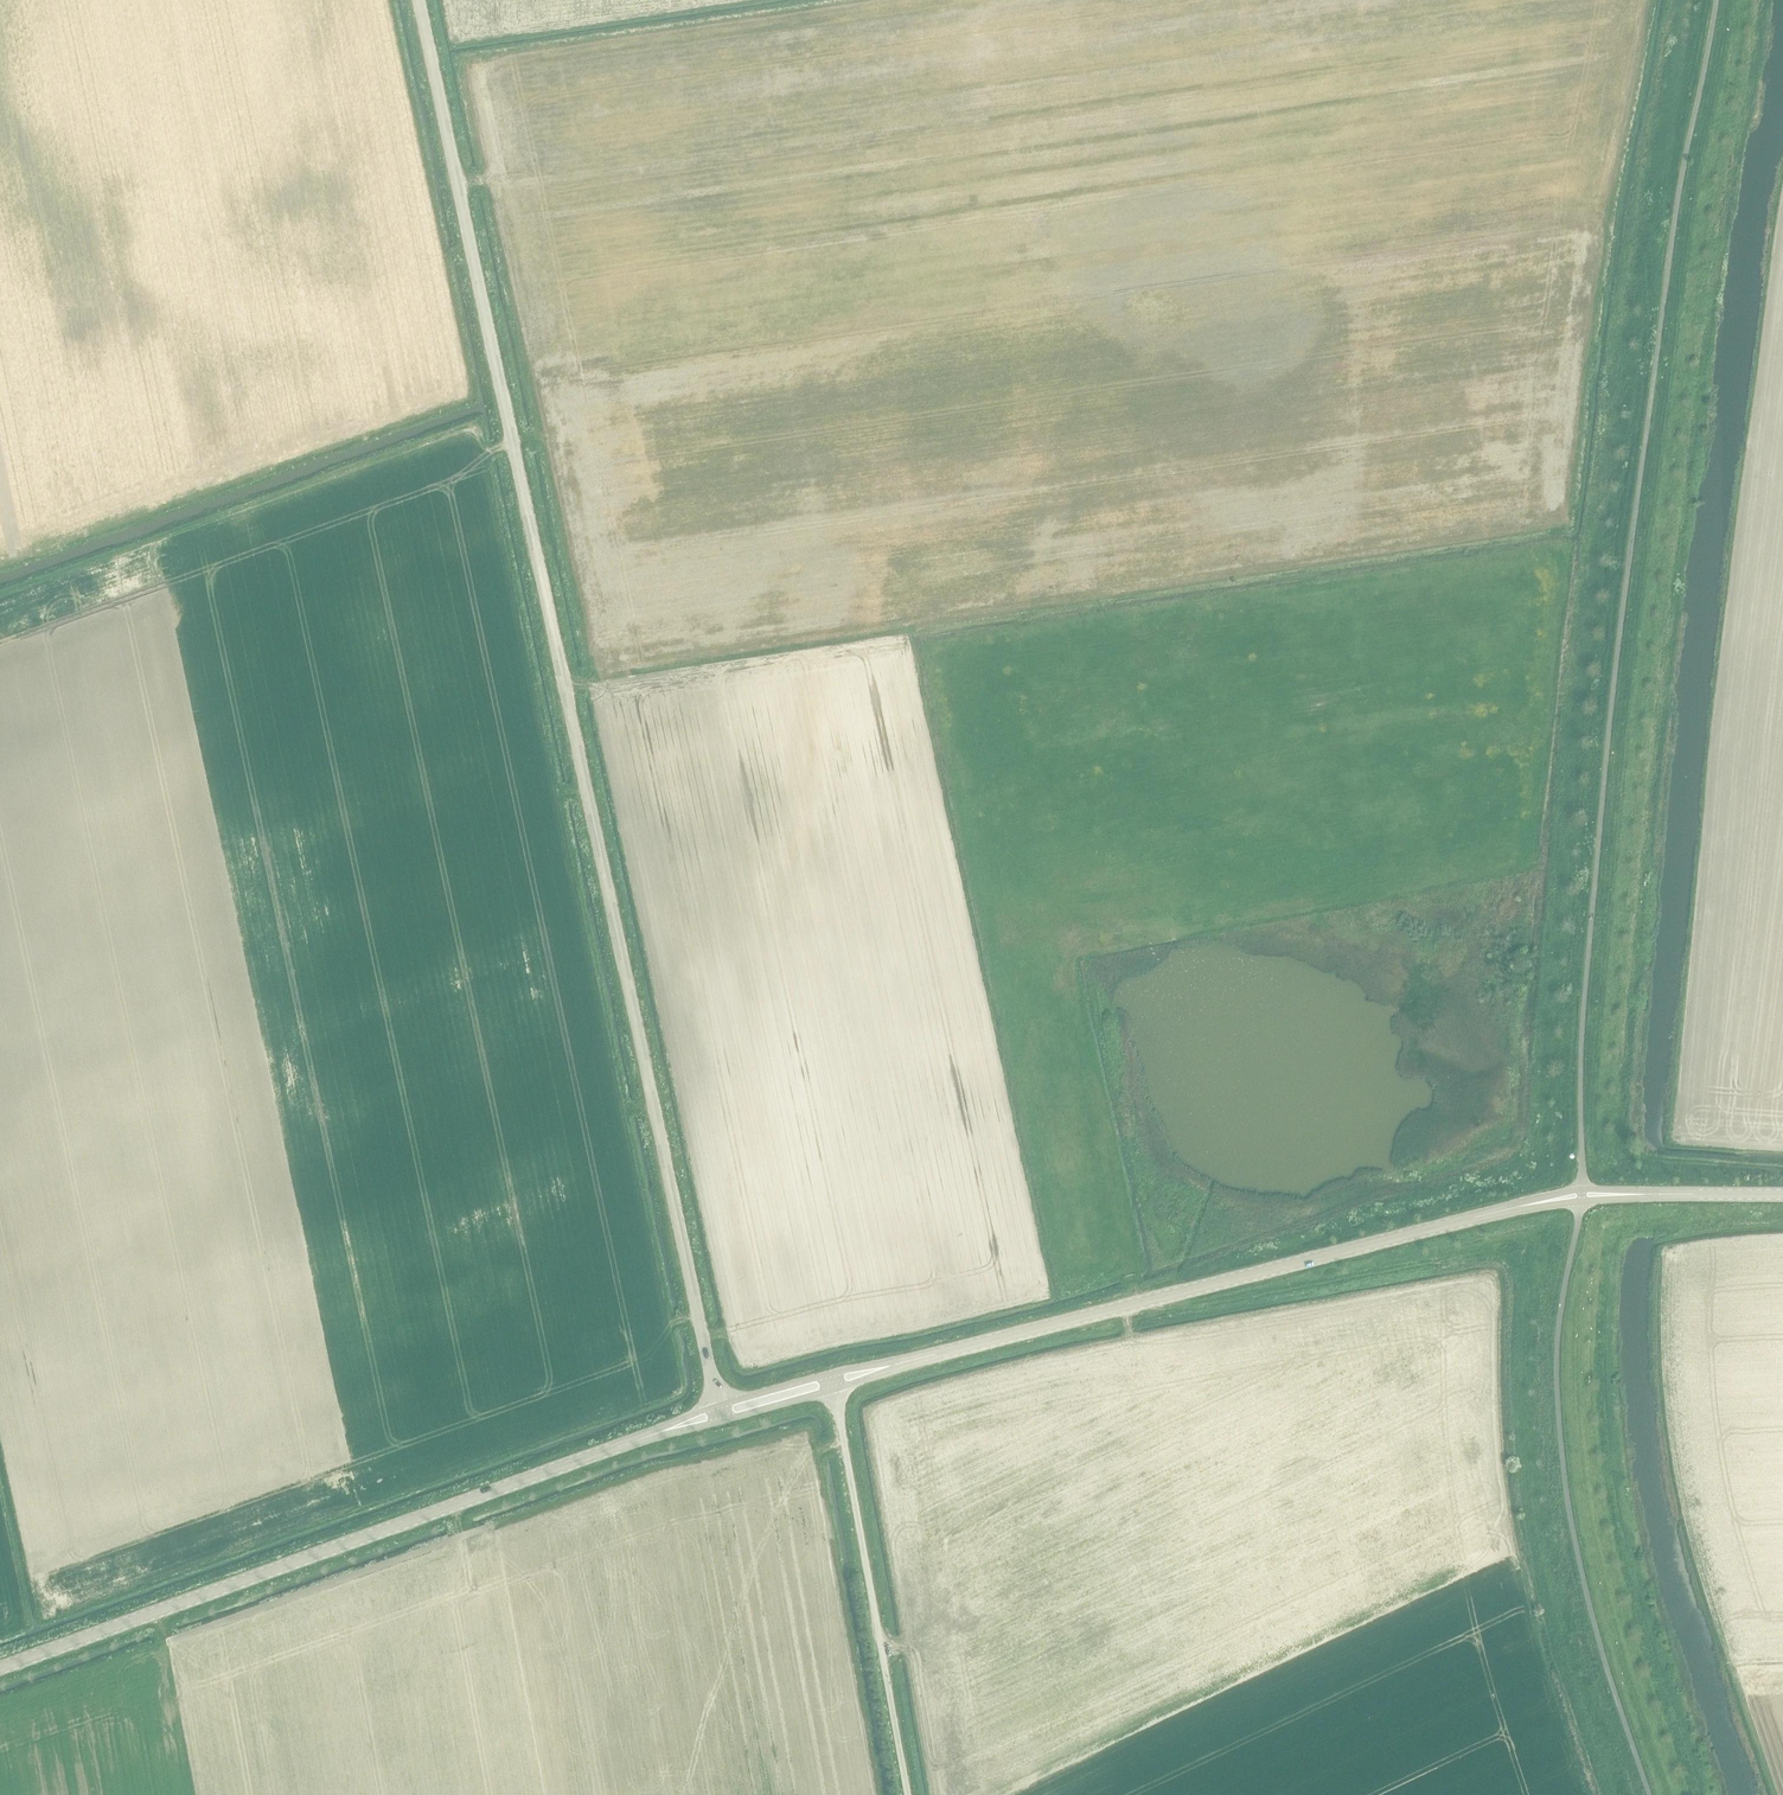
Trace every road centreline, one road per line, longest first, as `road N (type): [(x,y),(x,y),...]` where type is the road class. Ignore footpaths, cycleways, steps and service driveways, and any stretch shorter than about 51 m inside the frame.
road 1 (unclassified): [(717,1406),(417,0)]
road 2 (unclassified): [(1581,1190),(1583,1048),(1608,733),(1677,206),(1716,0)]
road 3 (tertiary): [(0,1668),(656,1433)]
road 4 (tertiary): [(909,1361),(1519,1207)]
road 5 (unclassified): [(1654,1794),(1568,1500),(1558,1336),(1581,1201)]
road 6 (unclassified): [(909,1794),(835,1389)]
road 7 (tertiary): [(1637,1195),(1782,1196)]

